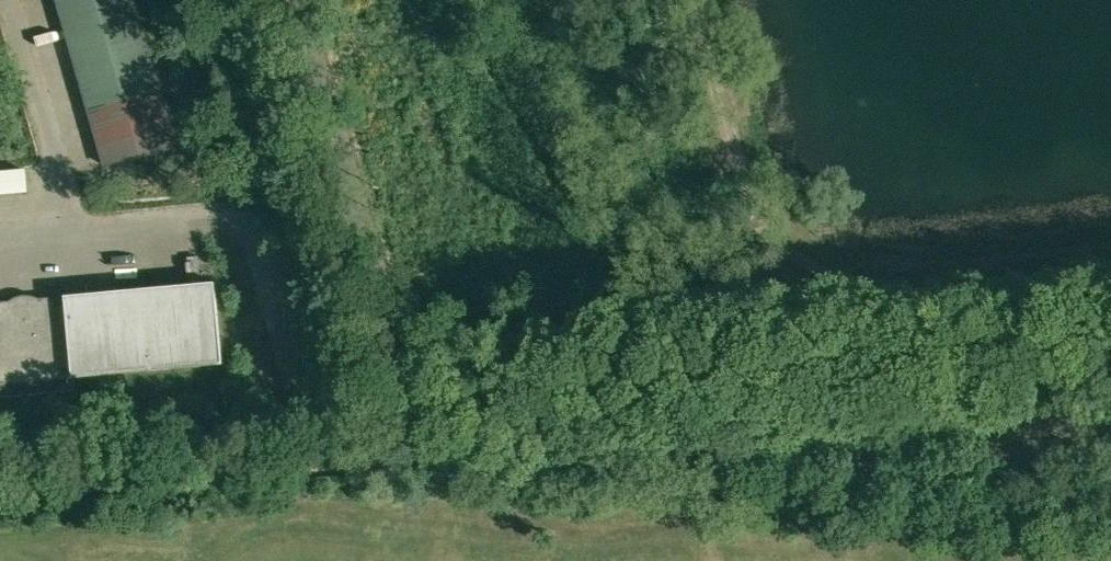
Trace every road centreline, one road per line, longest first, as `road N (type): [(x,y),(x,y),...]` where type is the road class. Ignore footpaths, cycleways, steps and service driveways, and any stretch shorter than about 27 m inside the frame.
road 1 (unclassified): [(410,398),(1110,338)]
road 2 (unclassified): [(410,398),(298,0)]

